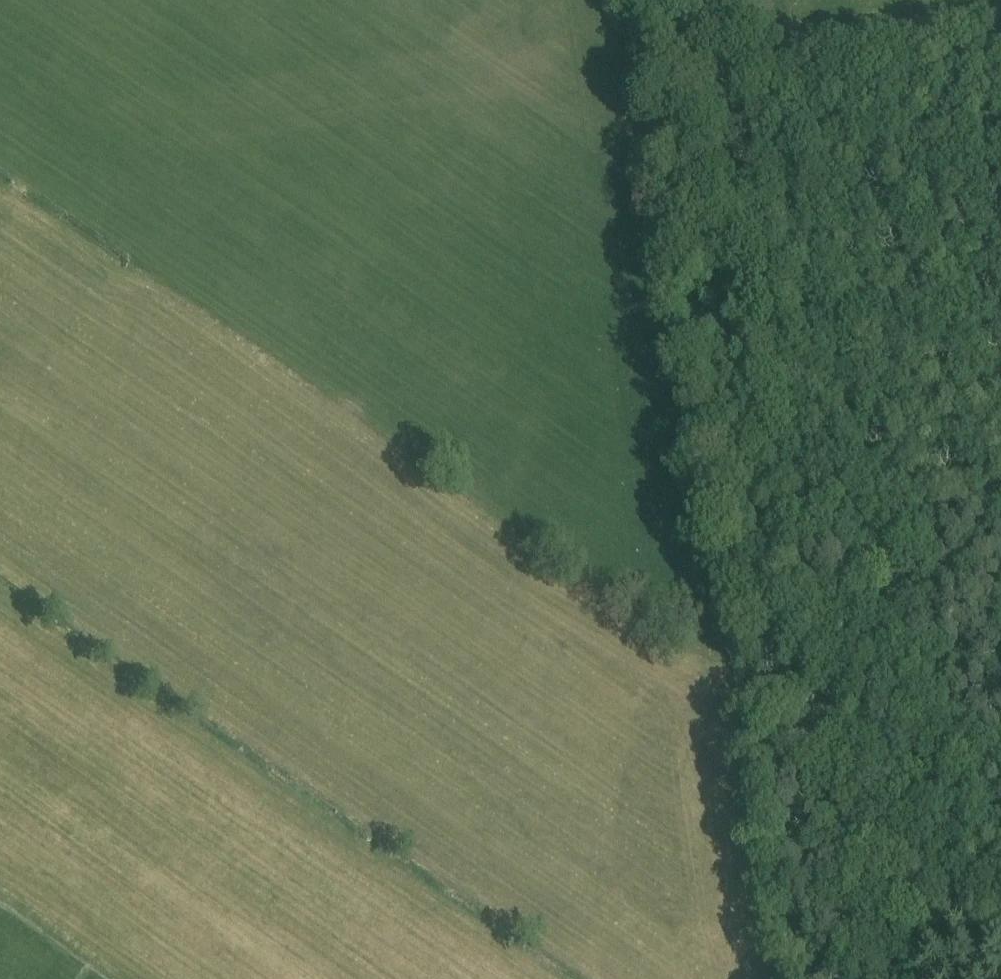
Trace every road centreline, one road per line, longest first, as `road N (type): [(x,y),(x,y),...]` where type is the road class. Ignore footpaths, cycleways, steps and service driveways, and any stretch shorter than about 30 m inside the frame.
road 1 (unclassified): [(888,978),(807,581),(758,252),(708,0)]

